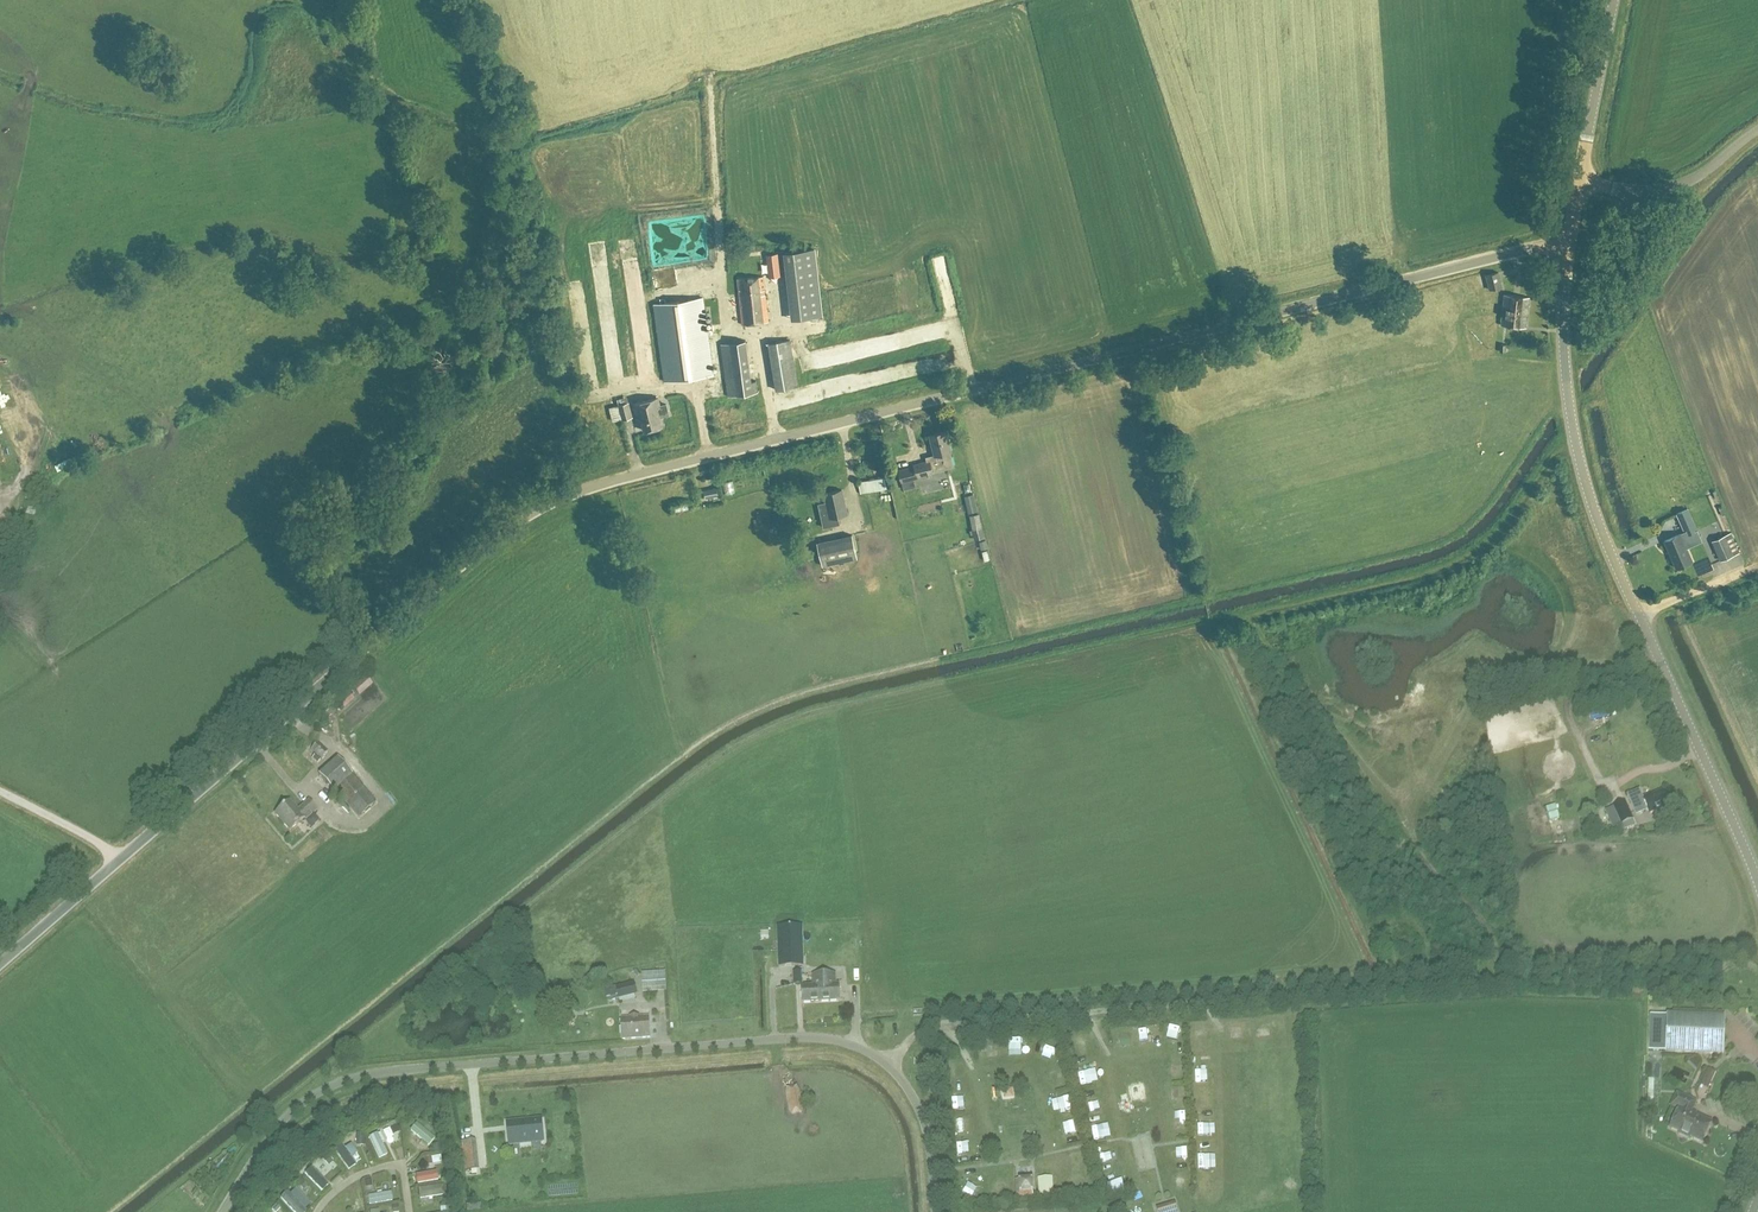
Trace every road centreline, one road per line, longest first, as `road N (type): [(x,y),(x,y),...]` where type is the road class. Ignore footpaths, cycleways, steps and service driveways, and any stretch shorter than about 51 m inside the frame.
road 1 (unclassified): [(0,963),(485,544),(539,511),(661,470),(1571,245)]
road 2 (unclassified): [(221,1211),(287,1114),(351,1077),(795,1037),(838,1040),(887,1065)]
road 3 (tertiary): [(1757,882),(1582,468),(1564,346),(1571,245)]
road 4 (track): [(1394,988),(950,1024),(909,1042)]
road 5 (unclassified): [(1580,186),(1634,193),(1680,185),(1757,129)]
road 6 (tertiary): [(1580,186),(1615,0)]
road 7 (unclassified): [(887,1065),(924,1121),(935,1211)]
road 8 (track): [(120,863),(99,842),(0,791)]
road 9 (track): [(1394,988),(1521,981)]

